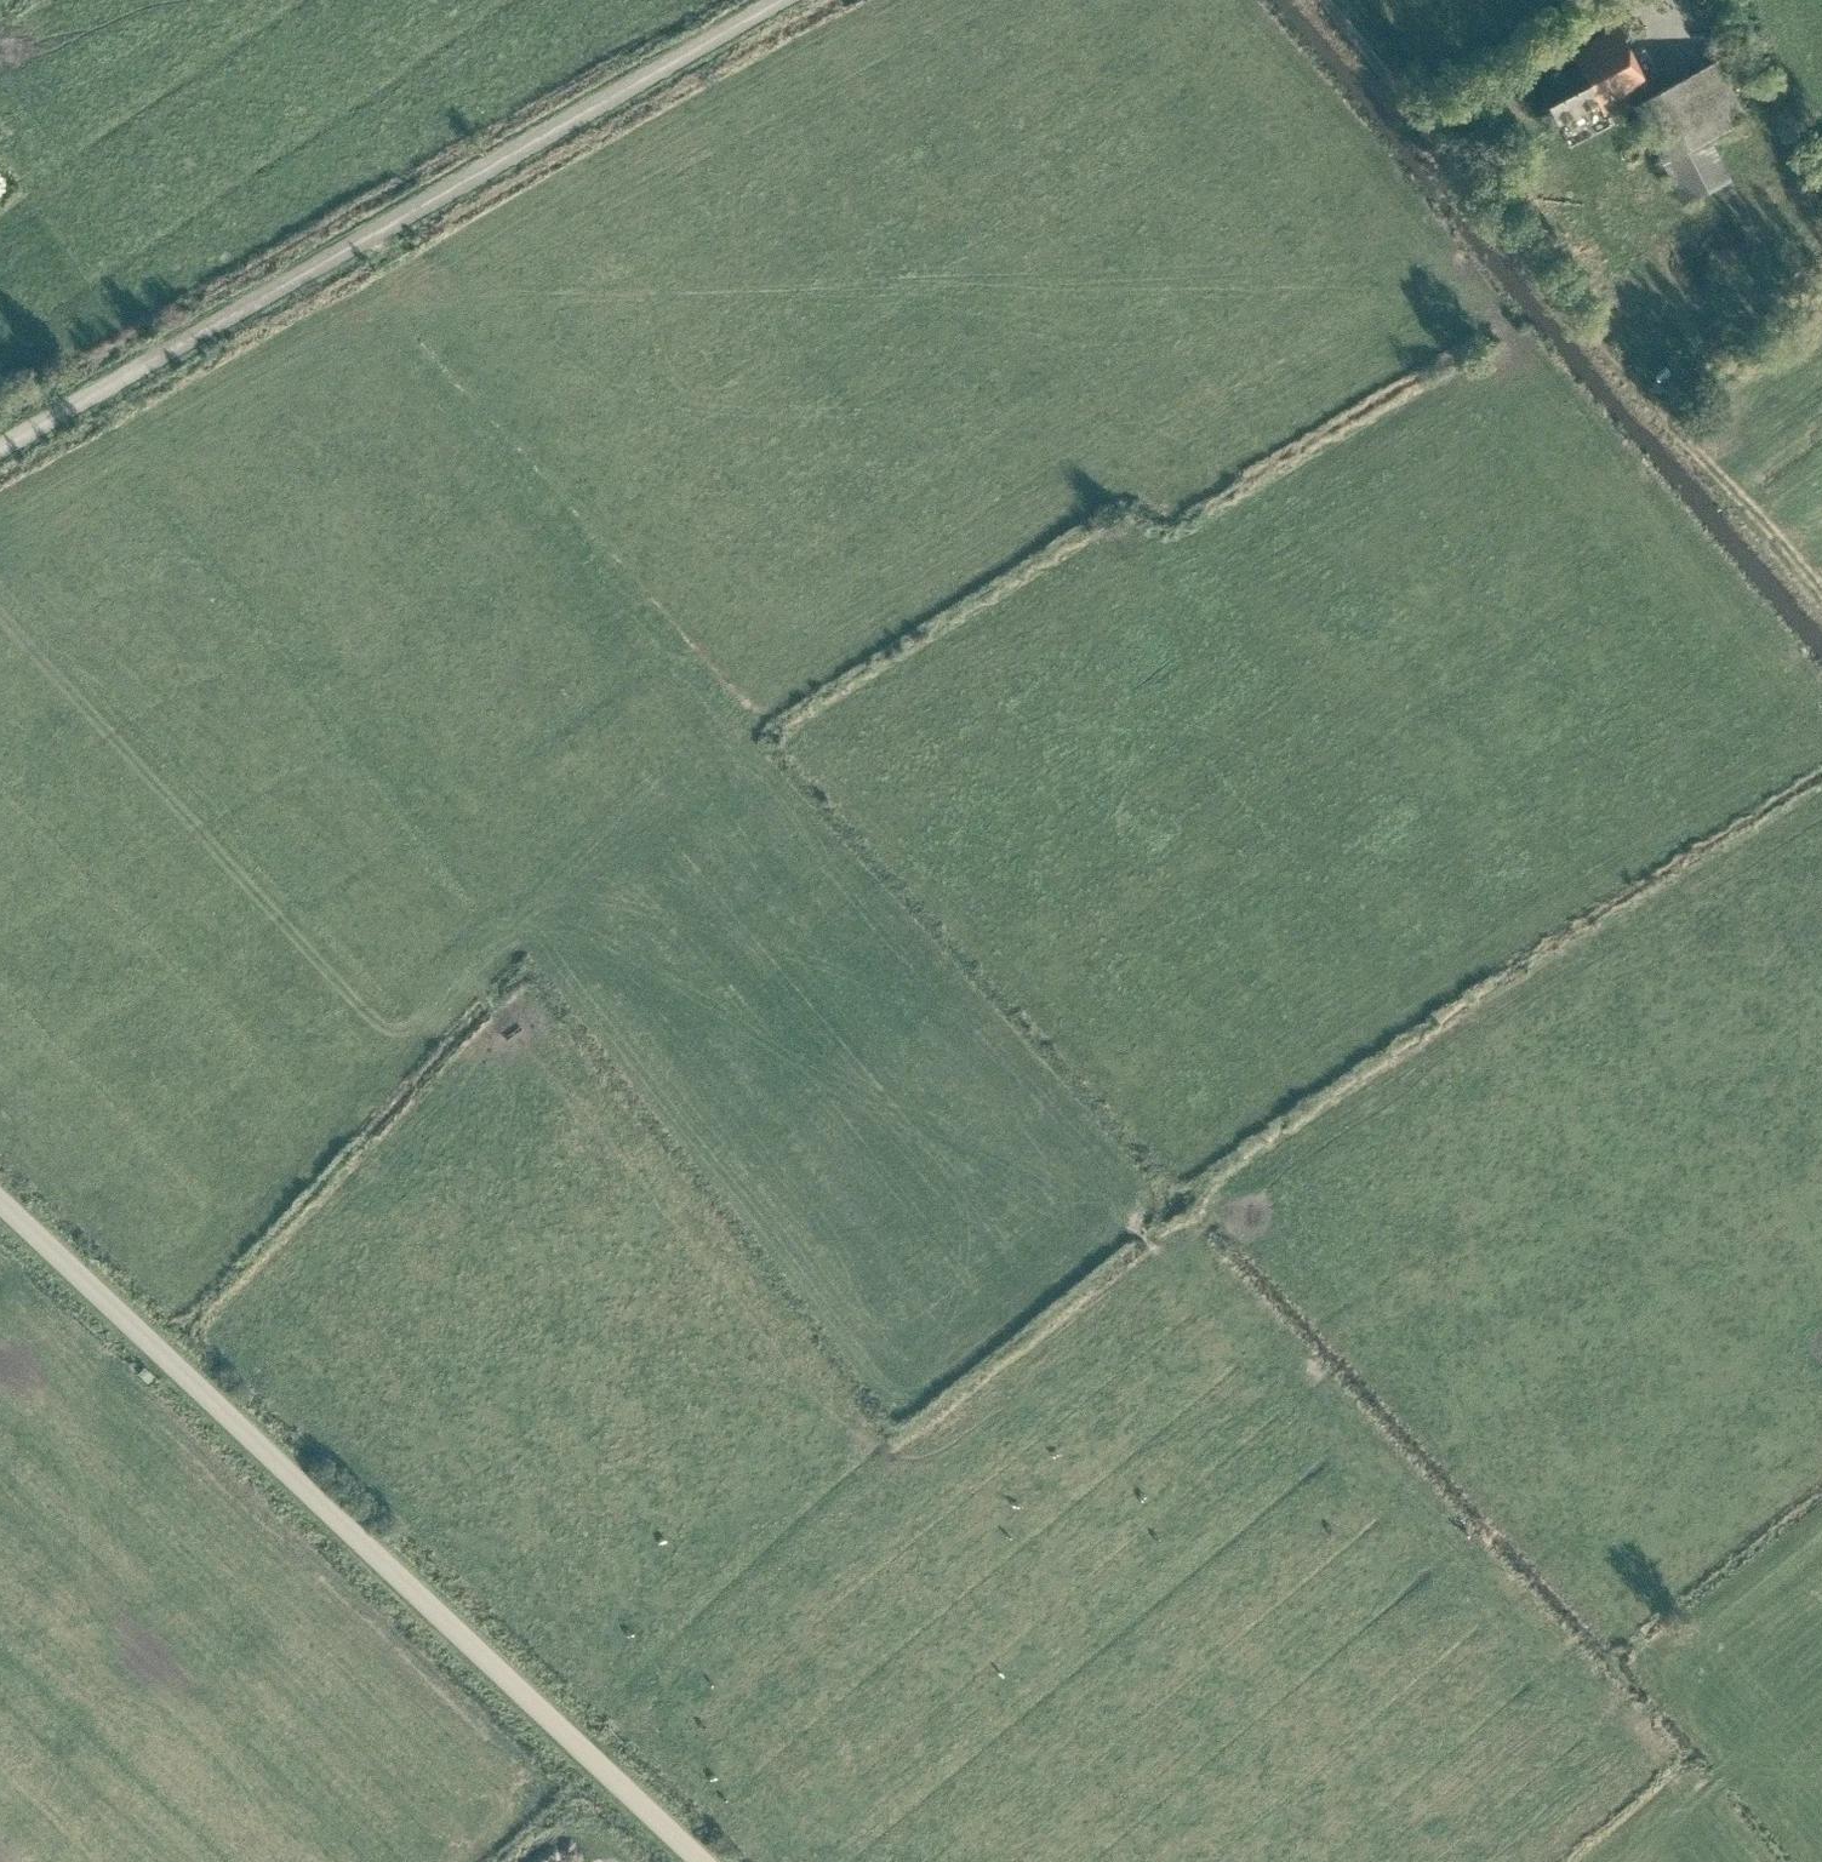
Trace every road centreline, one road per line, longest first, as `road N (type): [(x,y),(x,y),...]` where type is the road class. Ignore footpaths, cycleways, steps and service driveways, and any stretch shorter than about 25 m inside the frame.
road 1 (unclassified): [(693,1861),(0,1207)]
road 2 (unclassified): [(0,450),(785,0)]
road 3 (track): [(1418,115),(1638,395),(1687,443)]
road 4 (unclassified): [(1321,0),(1418,115)]

